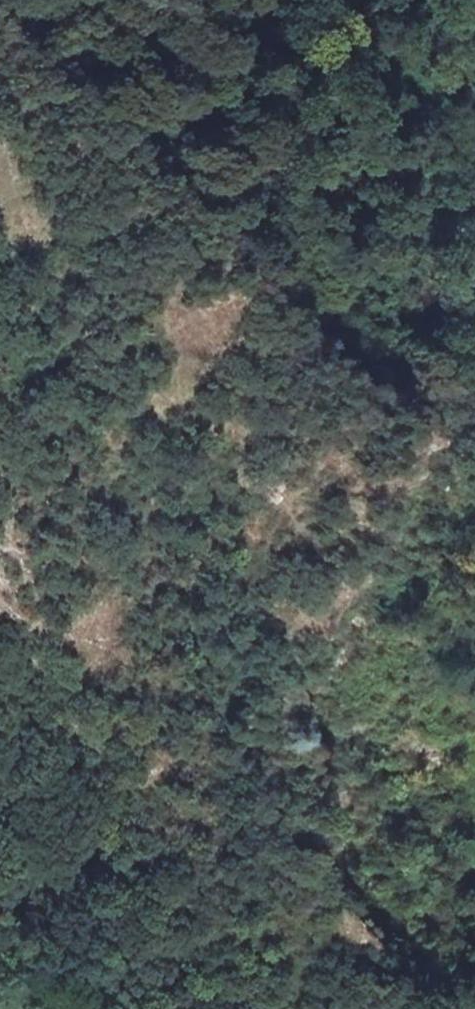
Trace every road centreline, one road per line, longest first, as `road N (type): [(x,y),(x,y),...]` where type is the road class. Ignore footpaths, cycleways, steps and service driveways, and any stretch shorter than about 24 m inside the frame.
road 1 (unclassified): [(474,305),(468,235),(474,175)]

